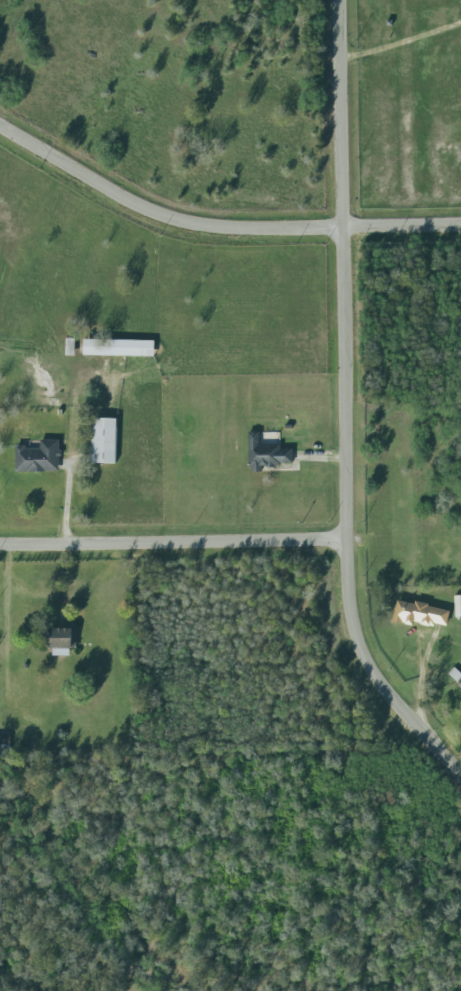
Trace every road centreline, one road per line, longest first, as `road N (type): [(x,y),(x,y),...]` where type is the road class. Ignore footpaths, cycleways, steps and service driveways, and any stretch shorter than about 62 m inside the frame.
road 1 (tertiary): [(460,766),(389,683),(360,619),(339,0)]
road 2 (residential): [(0,120),(174,215),(244,224),(460,223)]
road 3 (residential): [(0,541),(355,538)]

